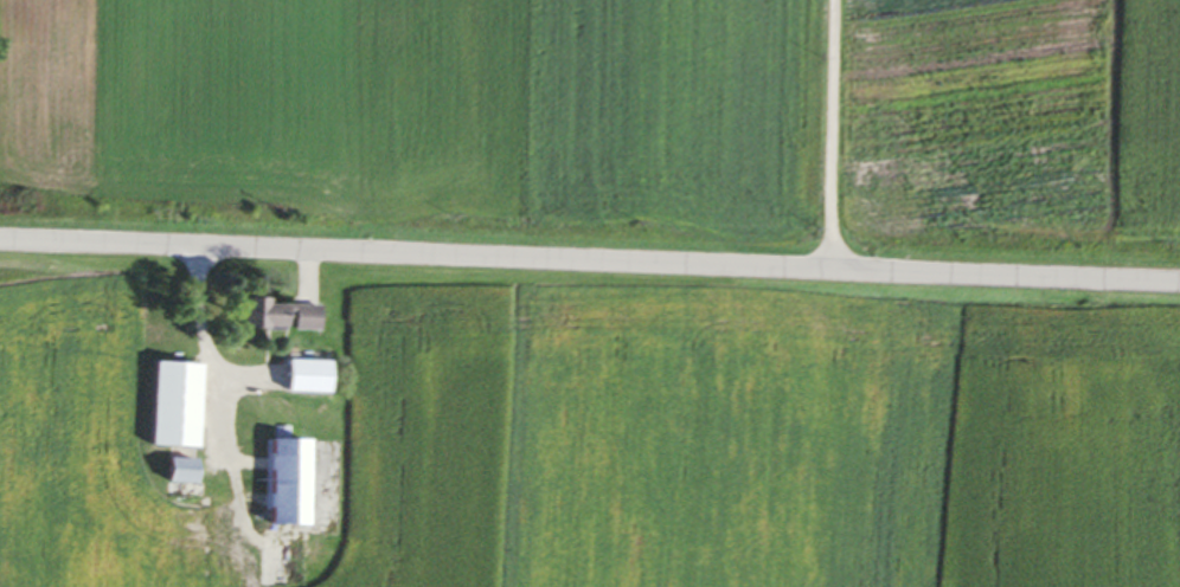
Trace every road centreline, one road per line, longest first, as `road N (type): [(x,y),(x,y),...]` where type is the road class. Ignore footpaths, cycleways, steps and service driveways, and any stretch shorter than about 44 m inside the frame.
road 1 (residential): [(0,240),(1179,283)]
road 2 (track): [(829,270),(834,0)]

